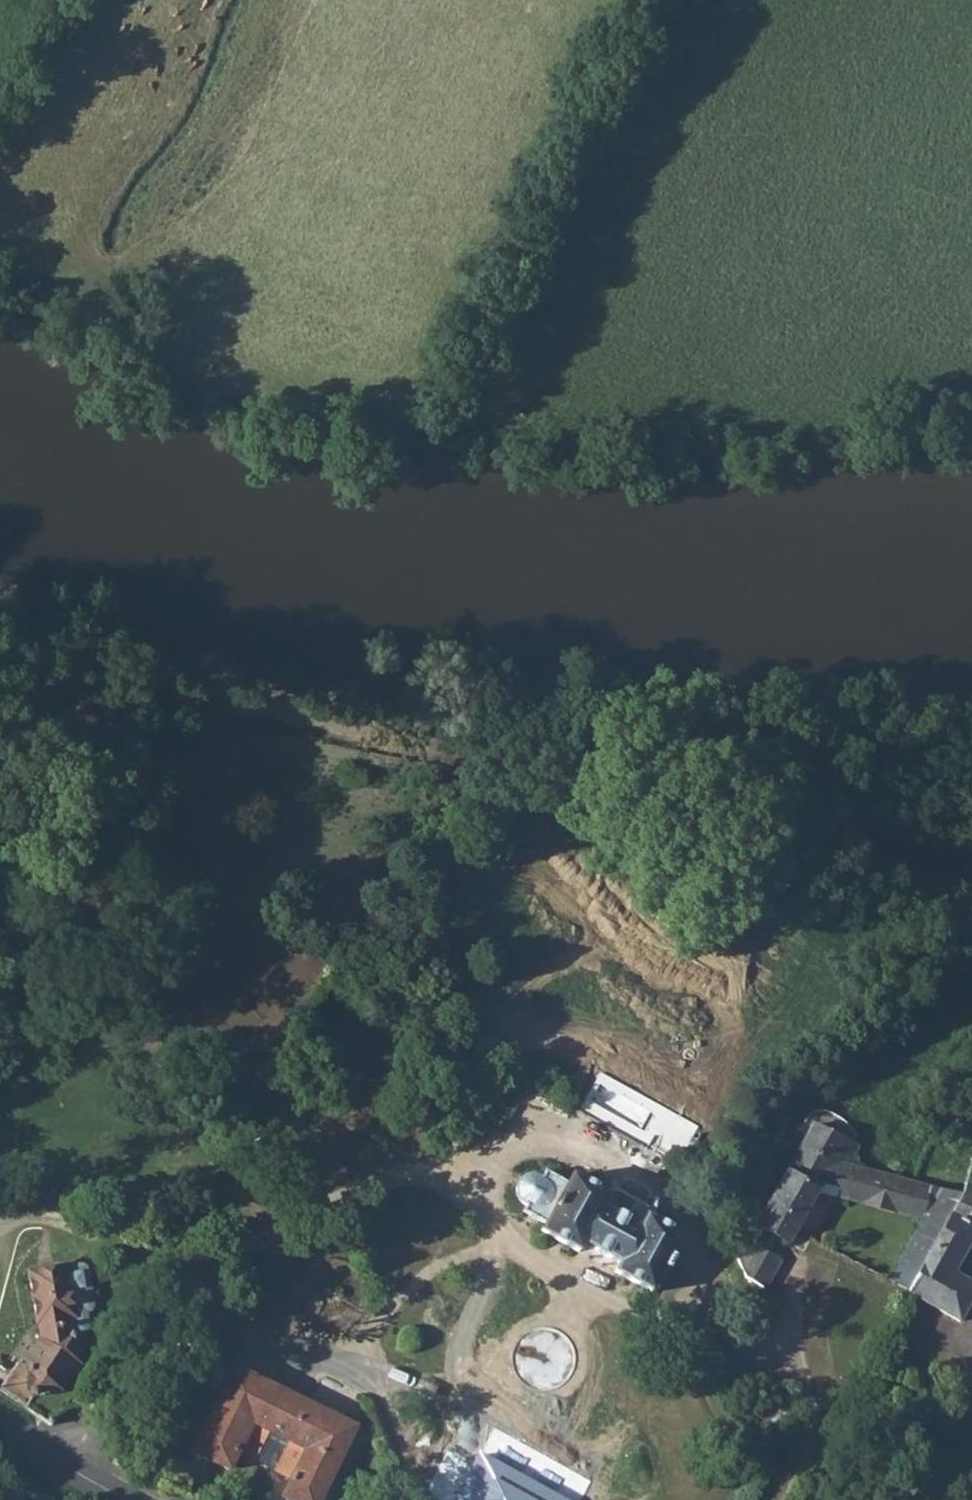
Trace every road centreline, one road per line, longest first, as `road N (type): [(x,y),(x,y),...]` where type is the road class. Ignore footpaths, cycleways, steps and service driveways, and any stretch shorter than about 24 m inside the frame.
road 1 (tertiary): [(0,1425),(125,1499)]

